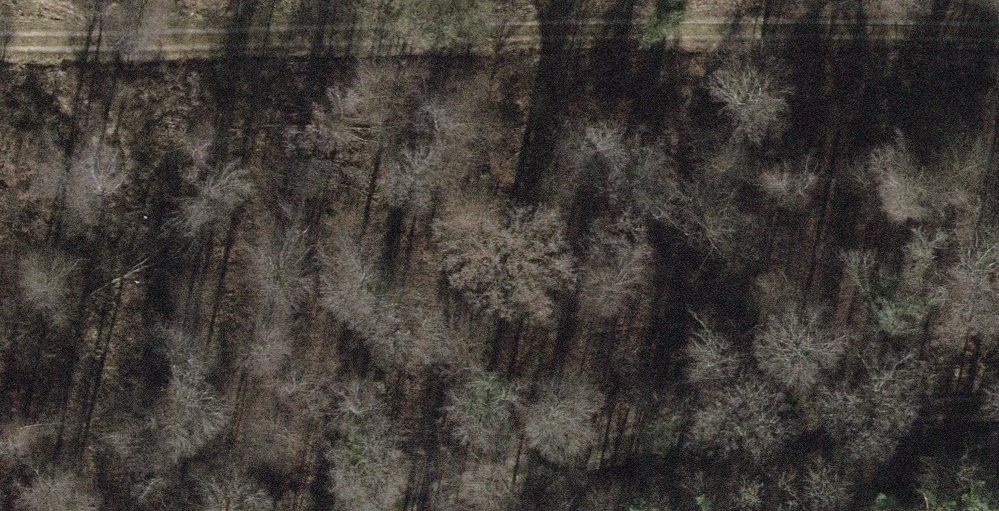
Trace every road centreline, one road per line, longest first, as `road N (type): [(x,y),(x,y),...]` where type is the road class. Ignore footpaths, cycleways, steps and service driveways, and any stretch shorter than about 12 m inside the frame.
road 1 (track): [(0,26),(106,20),(998,38)]
road 2 (track): [(998,409),(831,407),(613,434),(351,510)]

